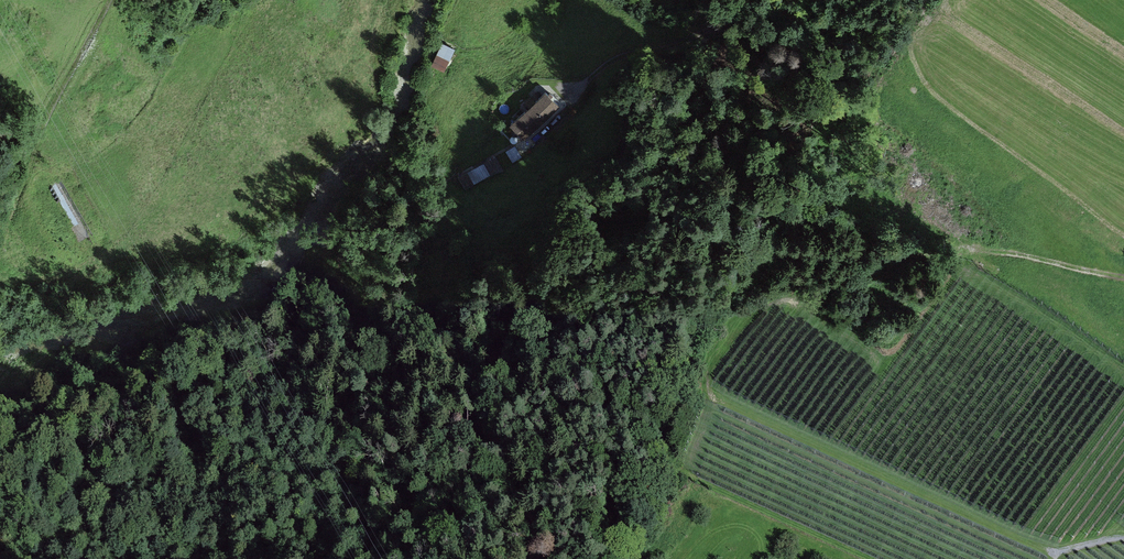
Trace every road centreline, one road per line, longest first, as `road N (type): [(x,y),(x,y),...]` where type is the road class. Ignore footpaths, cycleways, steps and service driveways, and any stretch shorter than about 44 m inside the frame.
road 1 (track): [(745,0),(646,73),(557,352),(540,478),(518,558)]
road 2 (track): [(0,240),(42,130),(108,0)]
road 3 (track): [(486,158),(528,141),(628,54),(679,43)]

